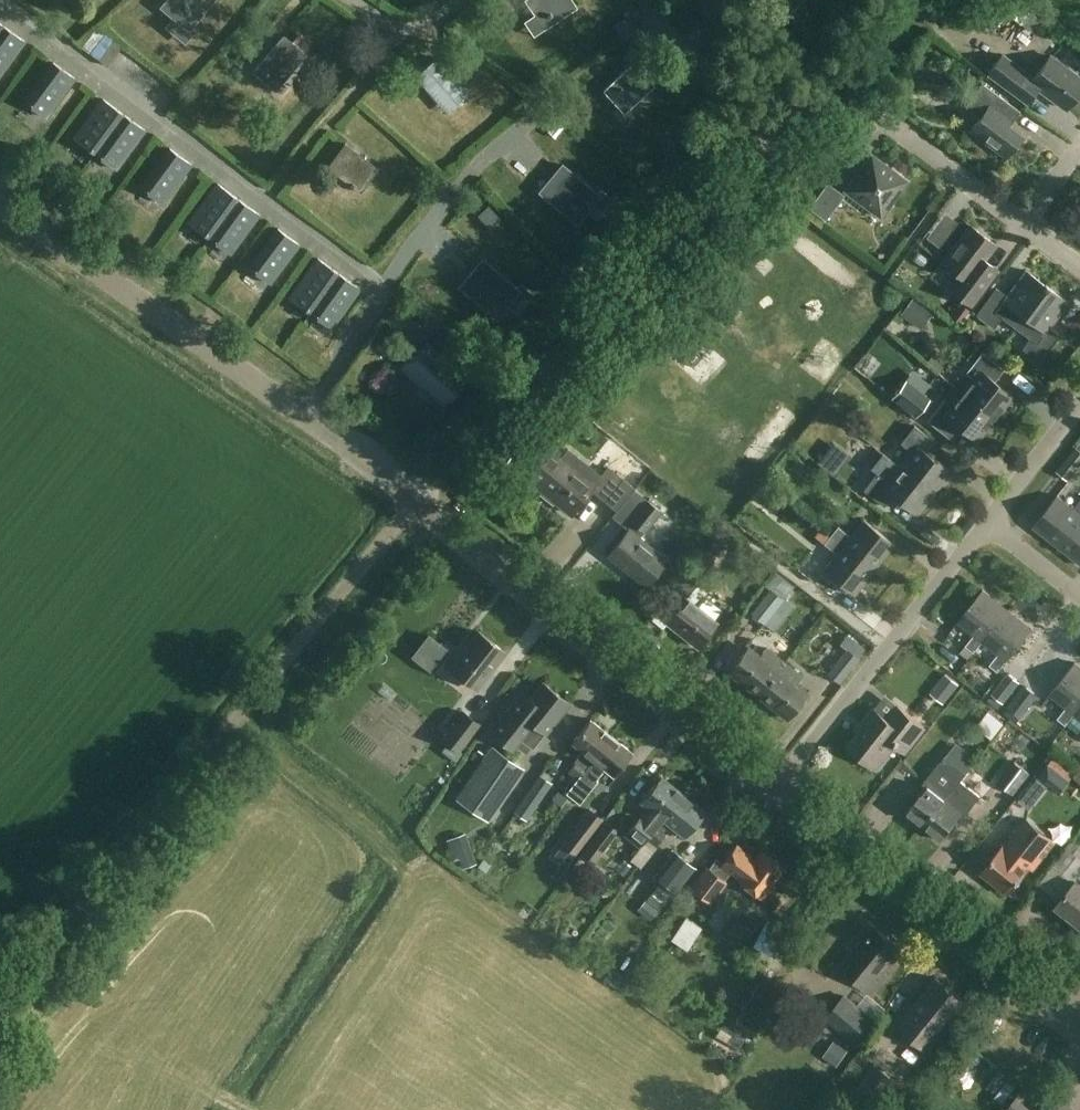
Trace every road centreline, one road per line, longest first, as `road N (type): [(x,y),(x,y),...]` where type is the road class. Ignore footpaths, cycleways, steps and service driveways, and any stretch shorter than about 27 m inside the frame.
road 1 (residential): [(416,503),(496,408),(915,0)]
road 2 (track): [(0,1009),(416,503)]
road 3 (unclassified): [(416,503),(0,206)]
road 4 (unclassified): [(776,790),(416,503)]
road 5 (unclassified): [(1063,1022),(776,790)]
road 6 (residential): [(776,790),(990,524)]
road 7 (unclassified): [(1025,227),(882,119)]
road 8 (residential): [(990,524),(1079,405)]

